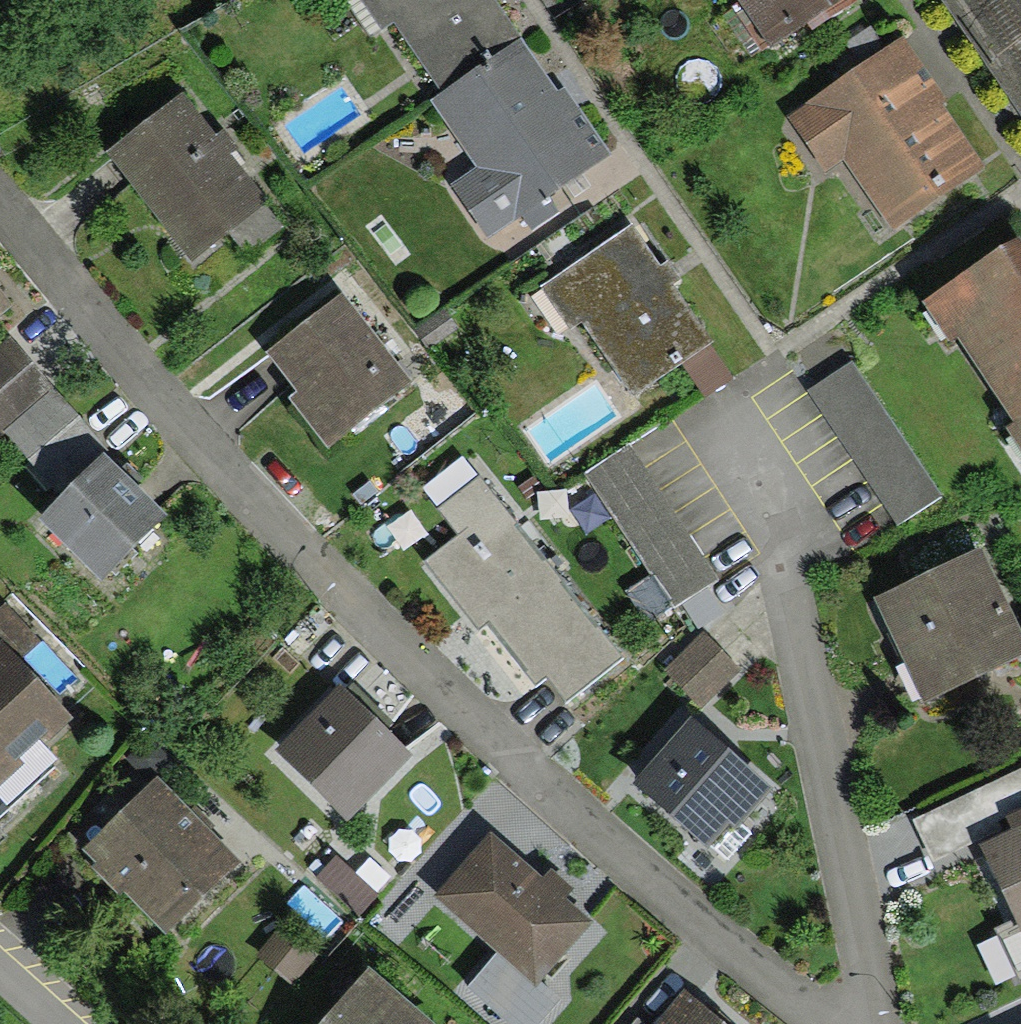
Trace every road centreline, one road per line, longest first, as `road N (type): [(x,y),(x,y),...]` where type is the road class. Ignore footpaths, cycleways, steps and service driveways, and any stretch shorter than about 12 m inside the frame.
road 1 (residential): [(841,1023),(800,1001),(388,647),(139,387),(0,204)]
road 2 (residential): [(878,1023),(778,535),(718,428)]

